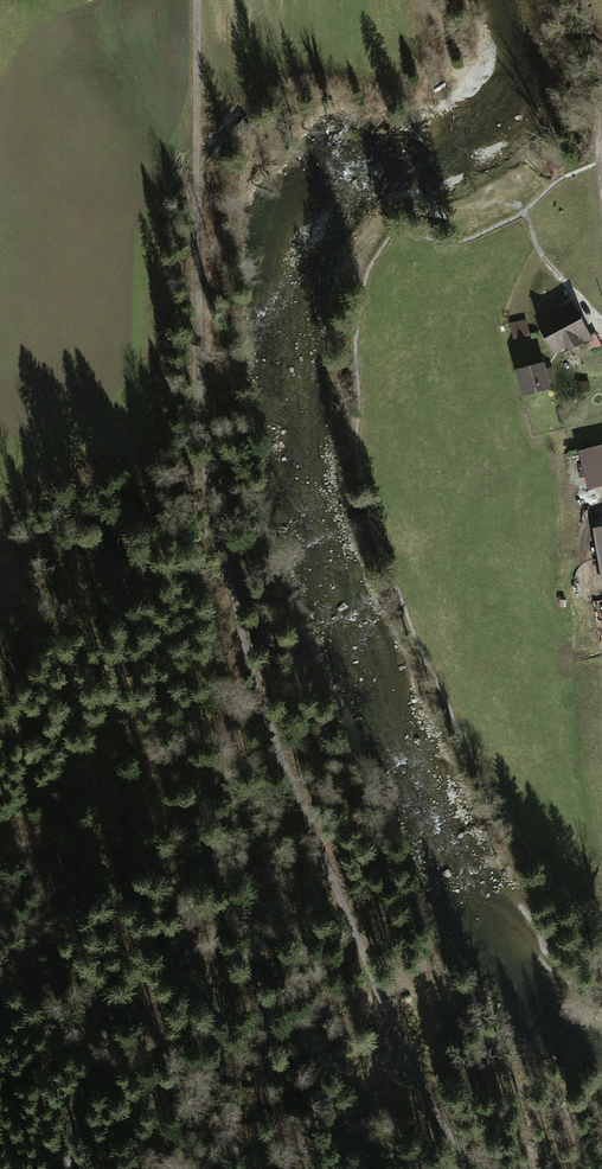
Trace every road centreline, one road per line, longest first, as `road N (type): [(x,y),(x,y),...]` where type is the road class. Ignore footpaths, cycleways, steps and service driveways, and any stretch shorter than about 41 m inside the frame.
road 1 (track): [(465,1168),(431,1114),(258,704),(211,491),(200,347),(204,0)]
road 2 (track): [(9,560),(80,646),(165,792),(212,1003),(201,1025),(167,1028),(0,965)]
road 3 (track): [(601,323),(541,253),(494,149)]
road 4 (track): [(600,159),(578,0)]

